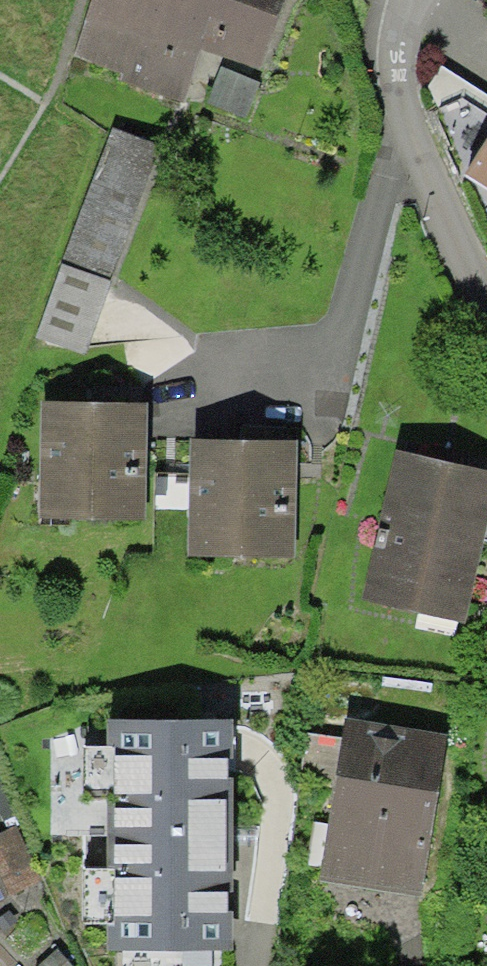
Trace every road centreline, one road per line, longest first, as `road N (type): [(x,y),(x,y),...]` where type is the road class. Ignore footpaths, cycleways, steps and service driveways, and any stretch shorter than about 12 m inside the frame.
road 1 (residential): [(486,305),(403,94),(388,44),(394,0)]

